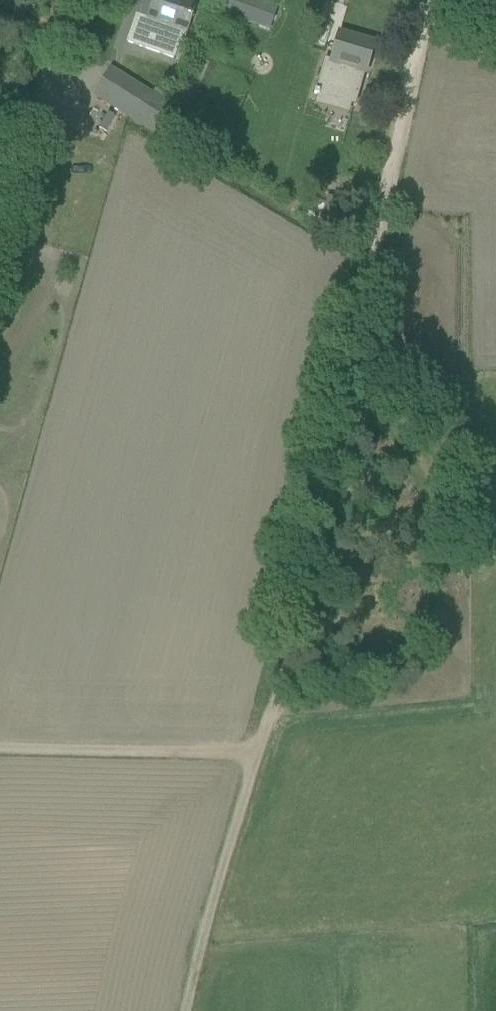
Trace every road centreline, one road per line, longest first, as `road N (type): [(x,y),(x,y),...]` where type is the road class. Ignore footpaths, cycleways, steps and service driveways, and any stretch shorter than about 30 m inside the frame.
road 1 (track): [(428,0),(315,559),(255,753)]
road 2 (track): [(255,753),(185,1010)]
road 3 (track): [(255,753),(0,748)]

